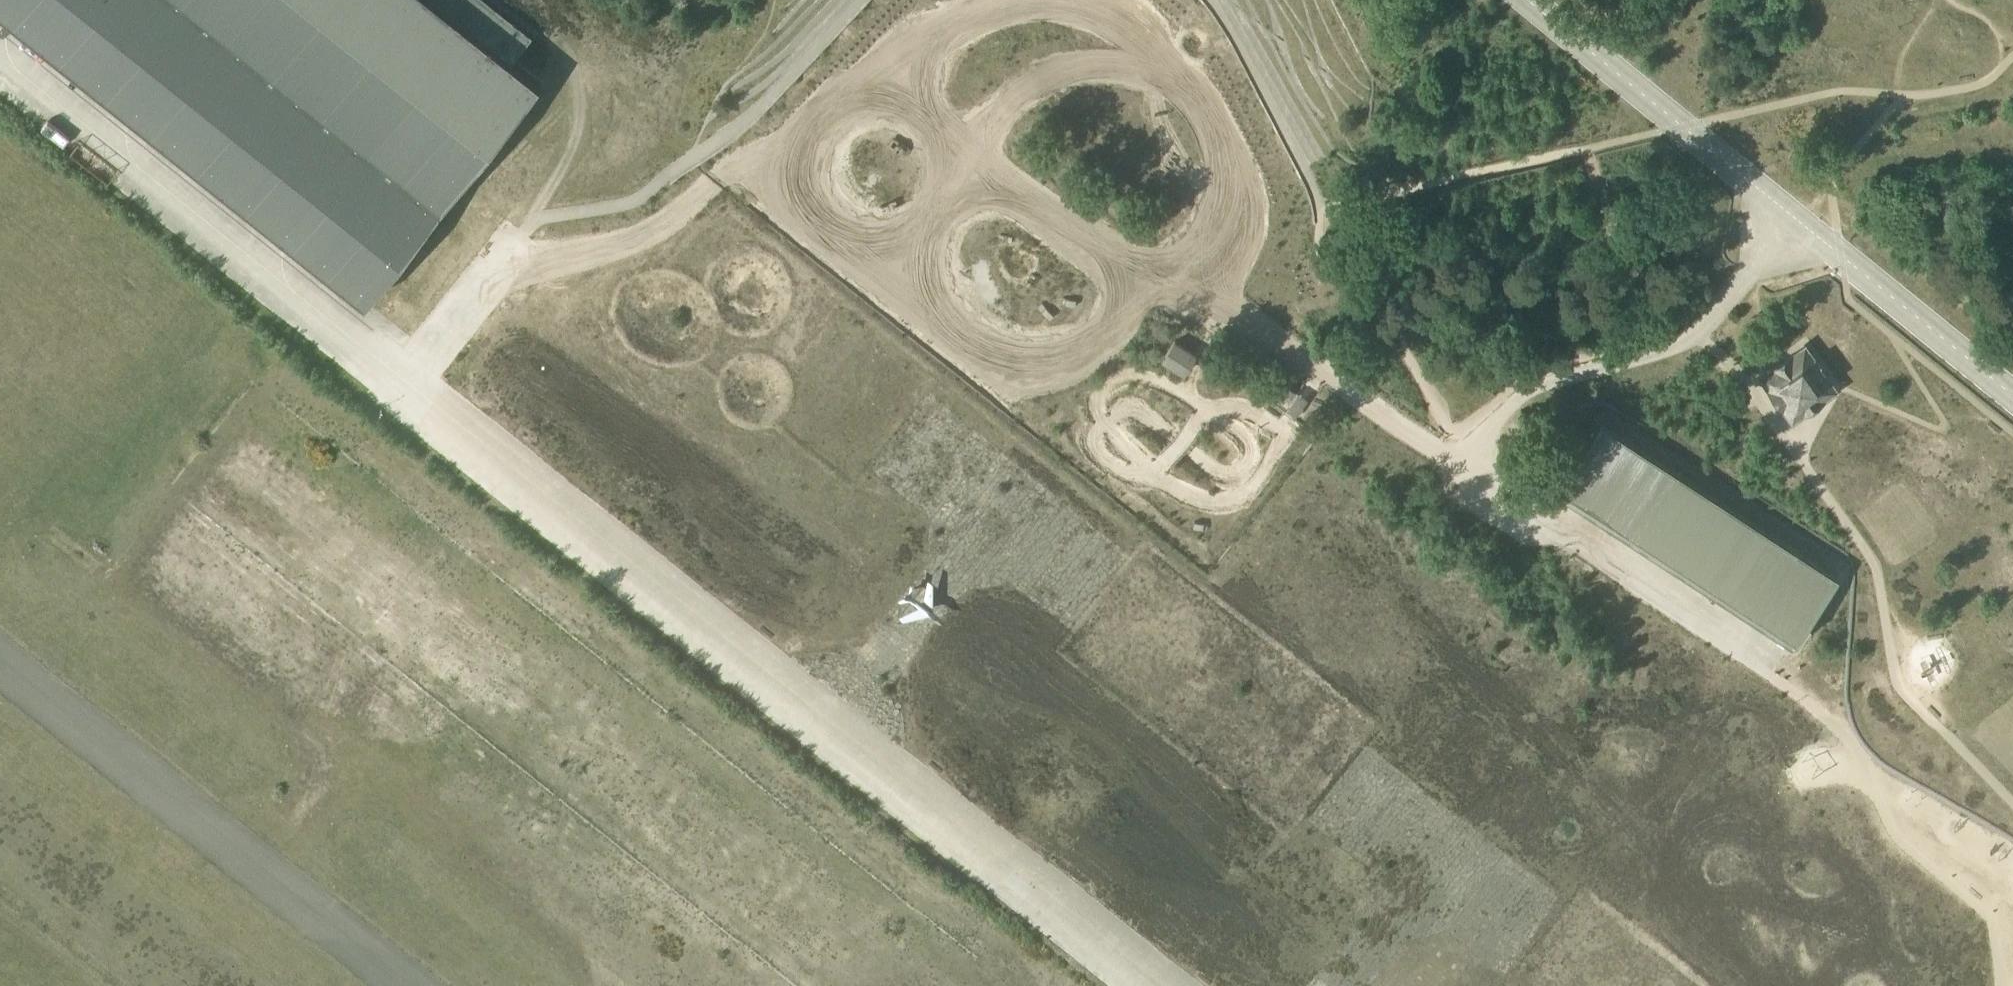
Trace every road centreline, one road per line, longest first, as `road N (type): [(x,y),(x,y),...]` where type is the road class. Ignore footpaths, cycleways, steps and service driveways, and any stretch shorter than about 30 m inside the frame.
road 1 (unclassified): [(2012,395),(1795,217)]

